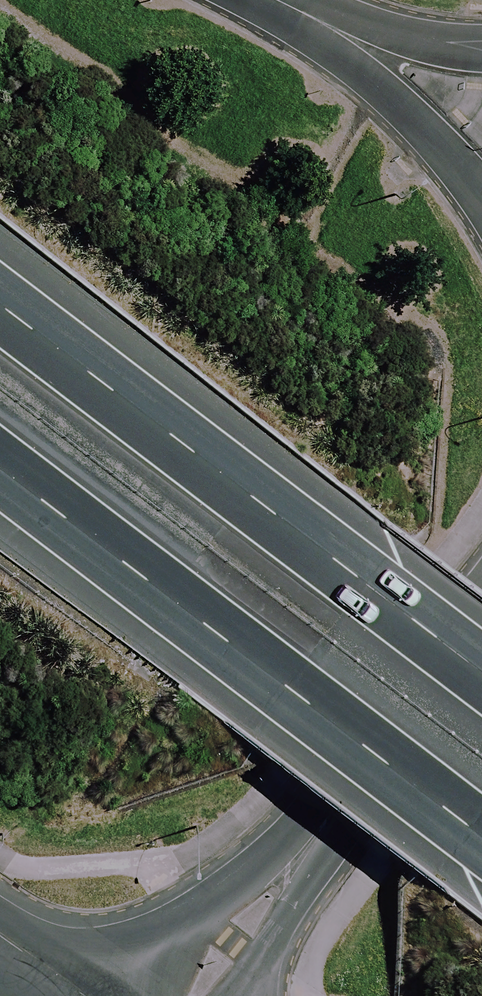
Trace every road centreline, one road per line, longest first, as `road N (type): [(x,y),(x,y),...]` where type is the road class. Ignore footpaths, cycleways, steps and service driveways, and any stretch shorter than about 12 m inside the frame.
road 1 (motorway): [(481,837),(0,470)]
road 2 (motorway): [(0,312),(481,672)]
road 3 (tertiary): [(189,995),(481,622)]
road 4 (unclassified): [(481,208),(383,87),(271,0)]
road 5 (unclassified): [(290,0),(369,27),(481,47)]

